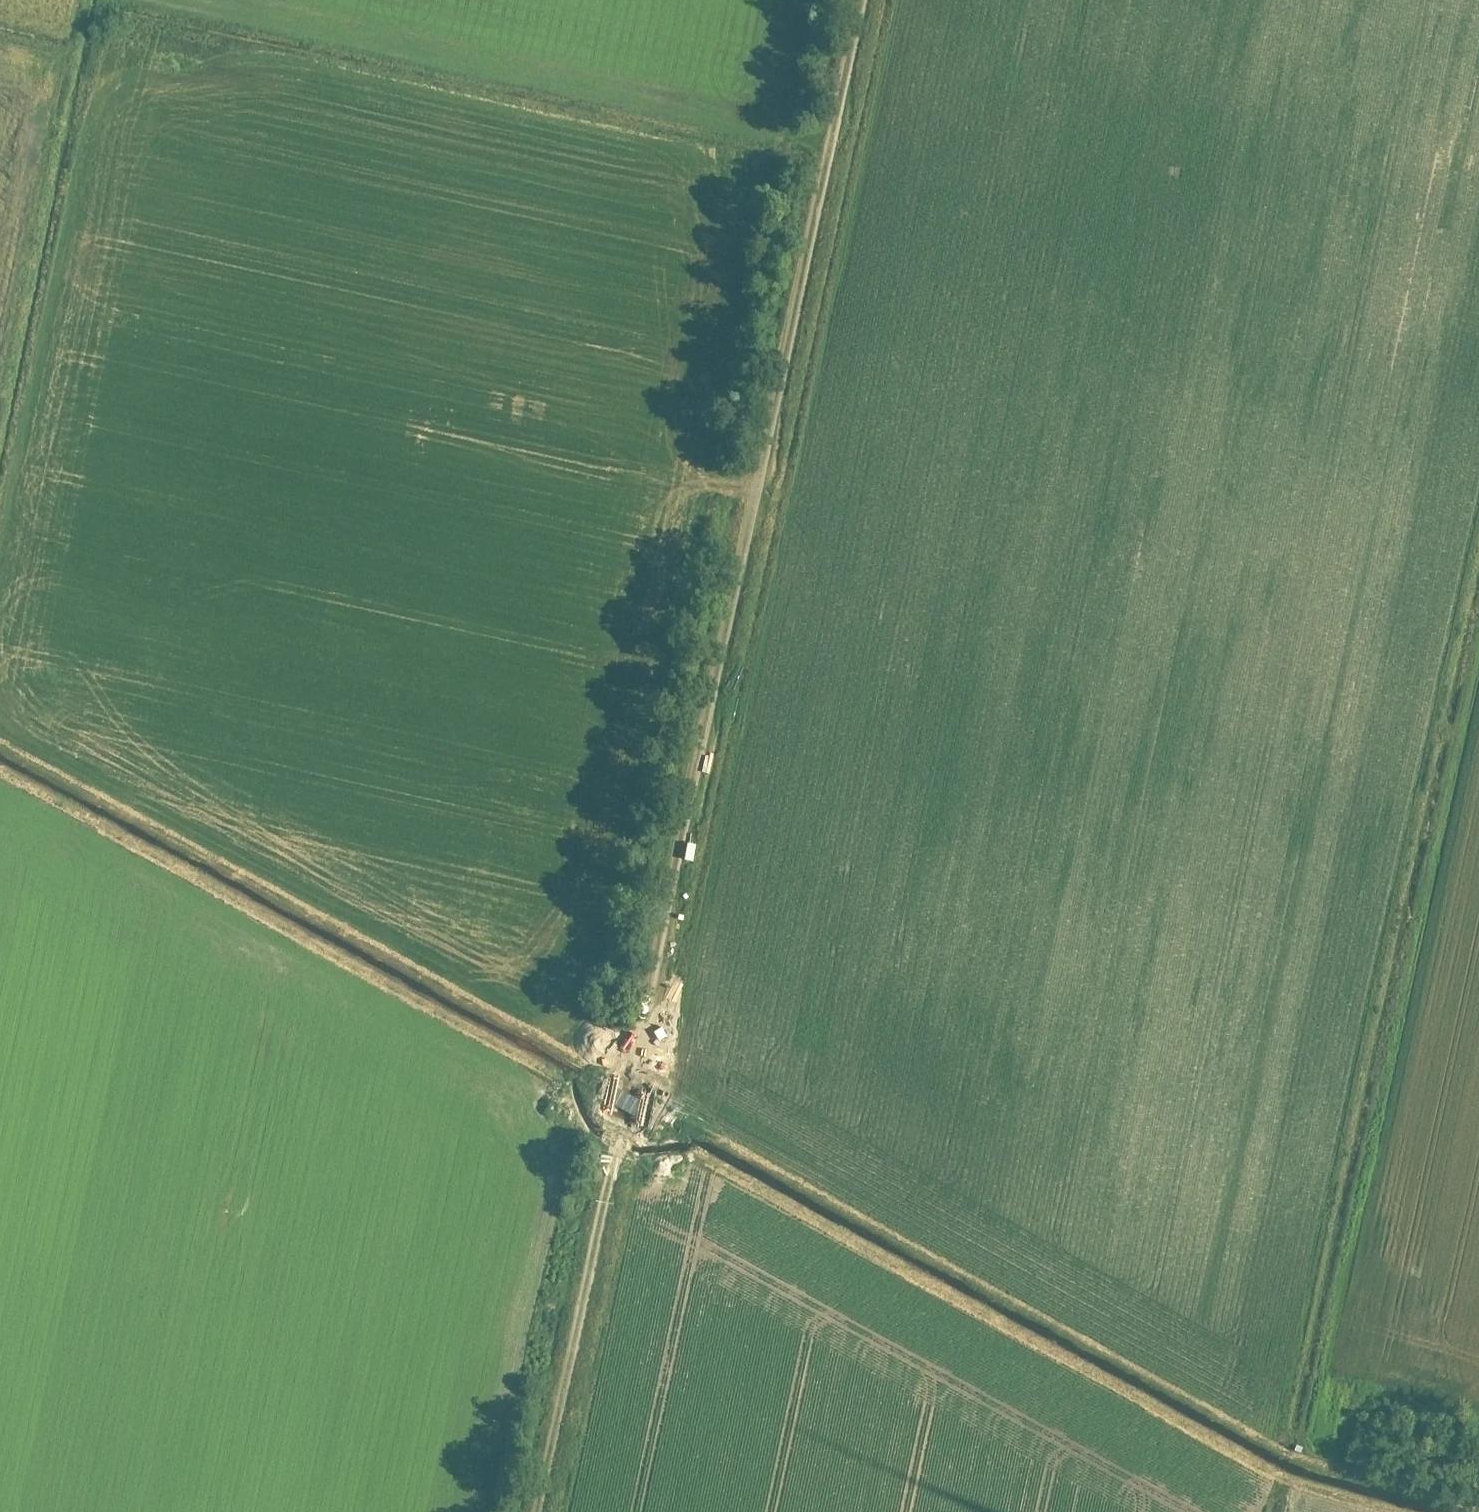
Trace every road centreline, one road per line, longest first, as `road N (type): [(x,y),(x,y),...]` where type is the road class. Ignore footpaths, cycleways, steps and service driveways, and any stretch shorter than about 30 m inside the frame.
road 1 (unclassified): [(862,0),(538,1511)]

